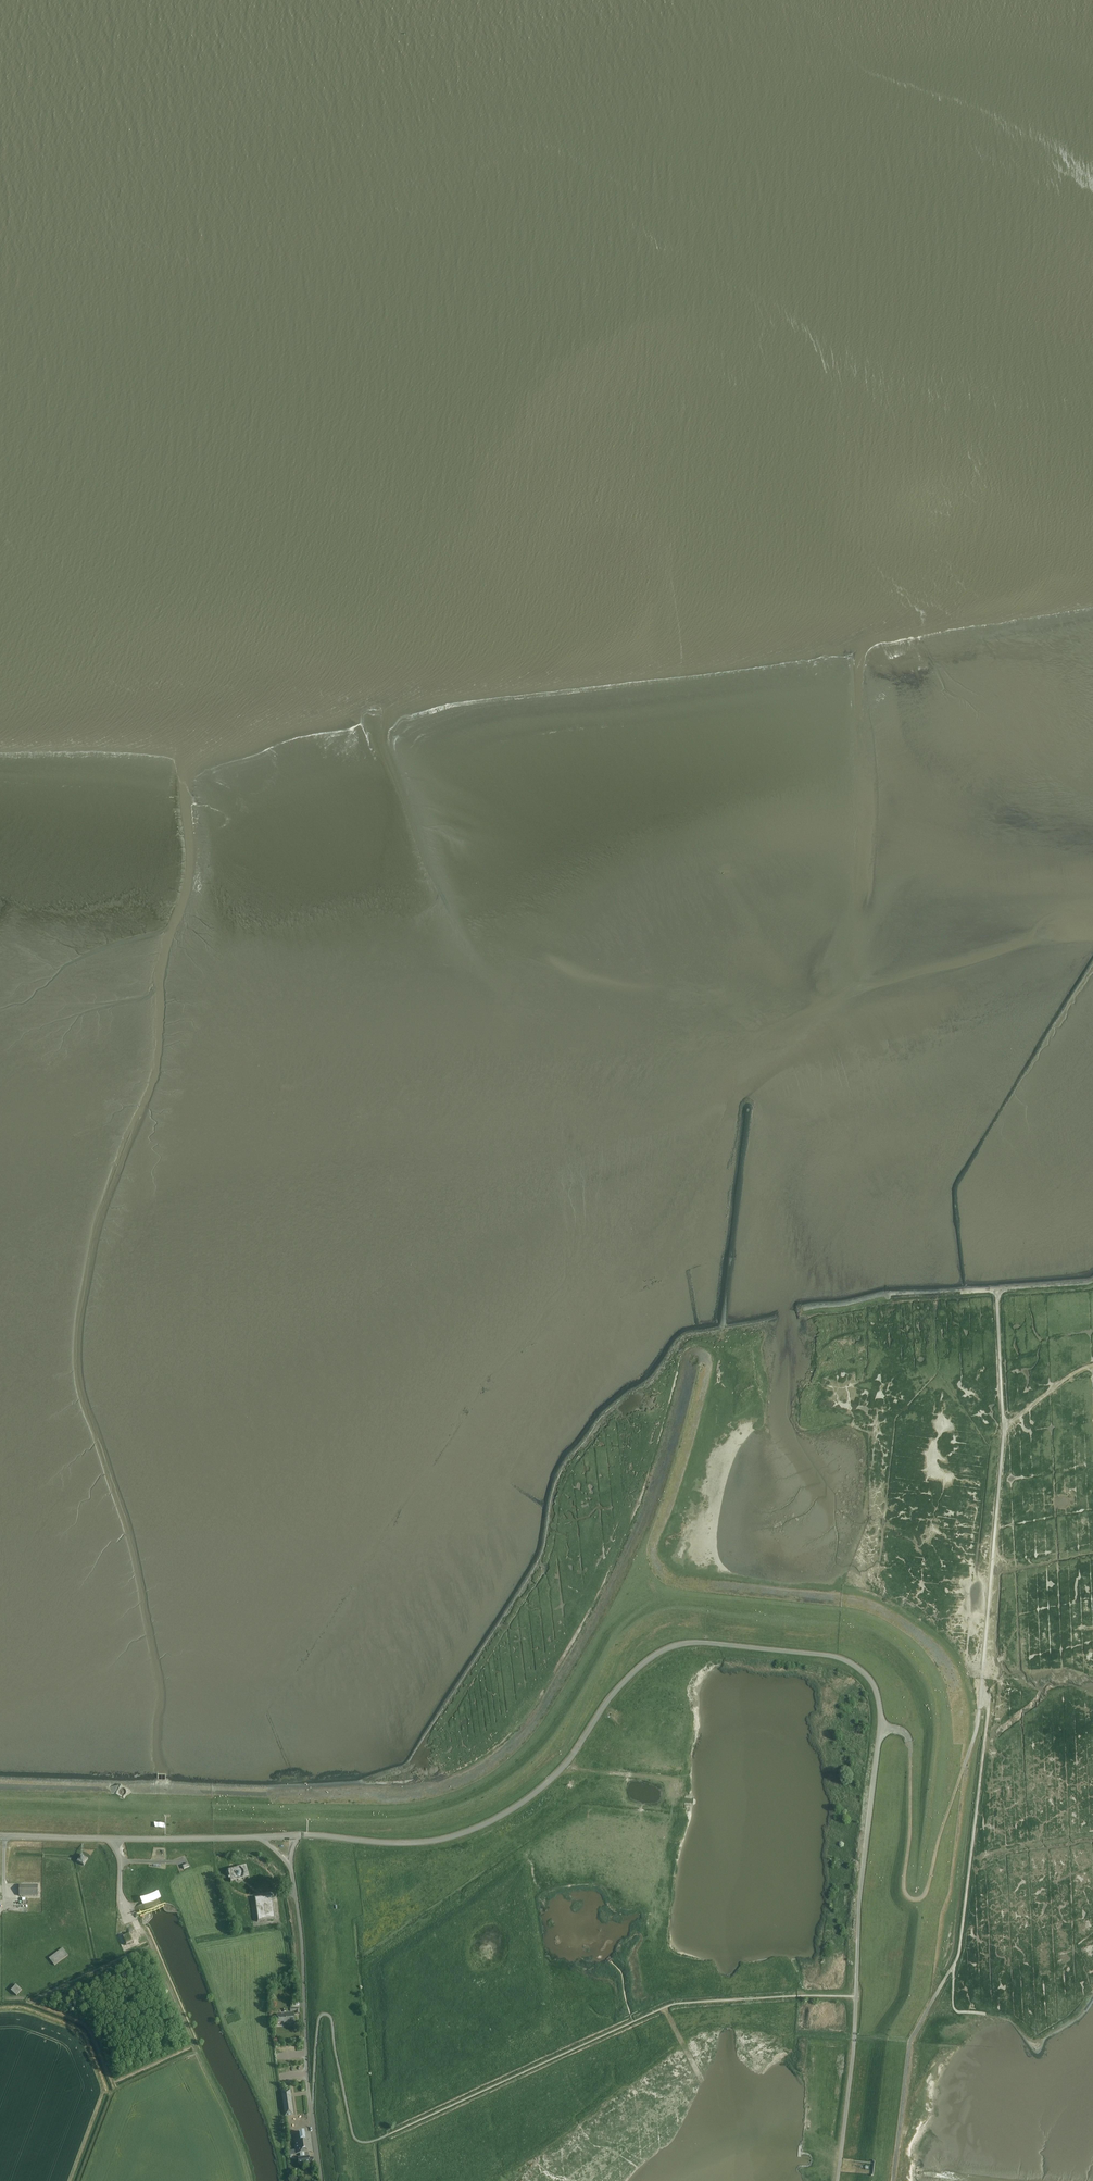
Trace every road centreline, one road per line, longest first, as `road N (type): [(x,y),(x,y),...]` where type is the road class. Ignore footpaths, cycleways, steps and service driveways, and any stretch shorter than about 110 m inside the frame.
road 1 (track): [(981,1703),(1004,1434),(998,1291)]
road 2 (unclassified): [(322,2180),(290,1864)]
road 3 (unclassified): [(0,1835),(256,1837)]

